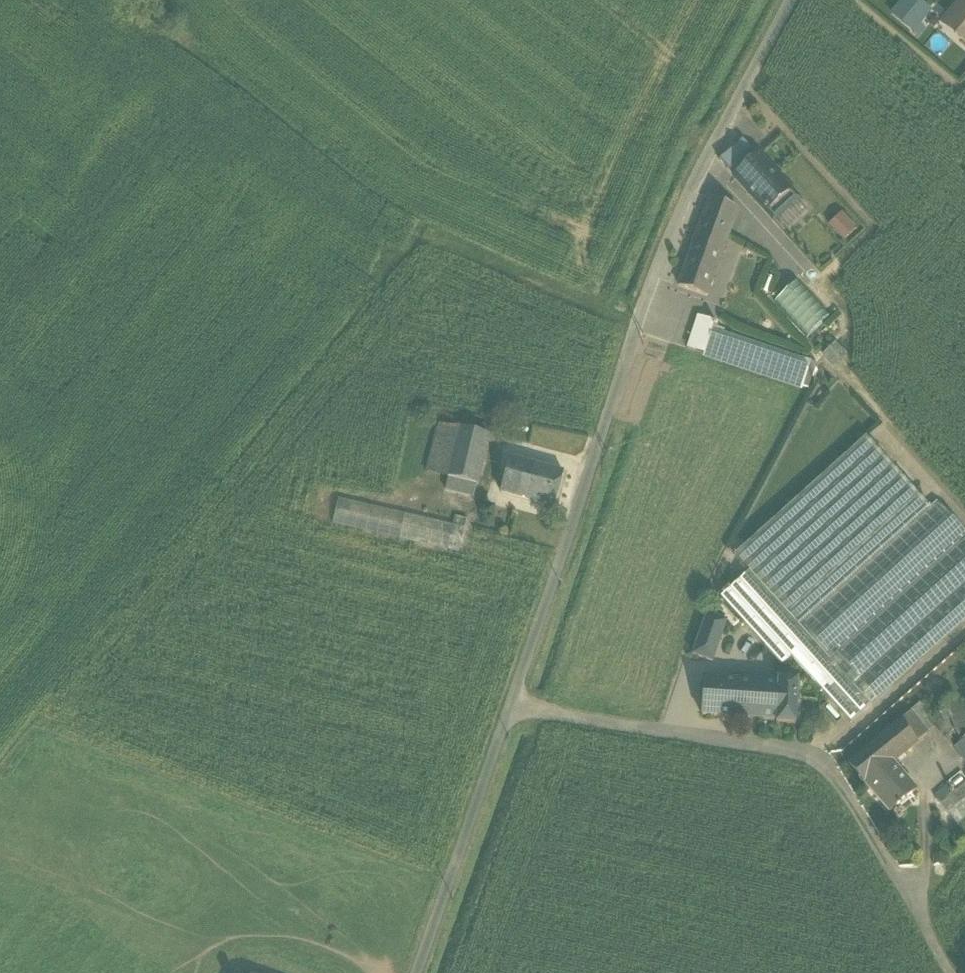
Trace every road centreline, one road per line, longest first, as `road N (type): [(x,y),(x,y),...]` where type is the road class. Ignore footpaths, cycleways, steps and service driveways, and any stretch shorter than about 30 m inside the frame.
road 1 (unclassified): [(801,0),(682,224),(430,972)]
road 2 (track): [(520,713),(738,745),(823,766),(949,972)]

